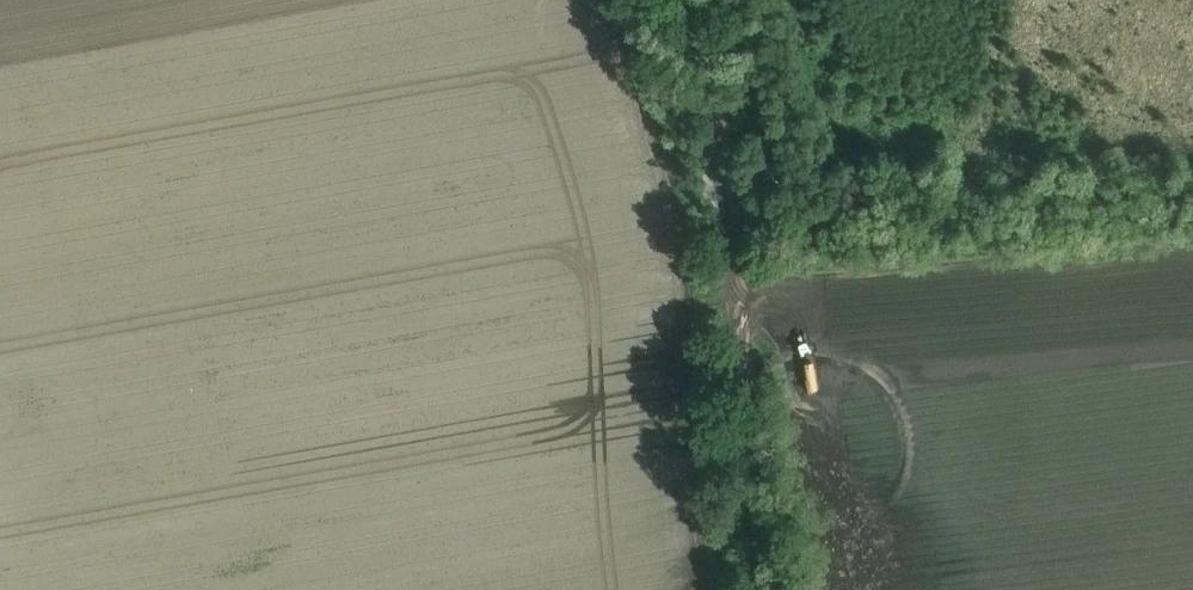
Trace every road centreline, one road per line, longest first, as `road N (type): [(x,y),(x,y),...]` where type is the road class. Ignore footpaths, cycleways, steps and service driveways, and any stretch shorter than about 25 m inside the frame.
road 1 (track): [(762,589),(720,159),(687,0)]

